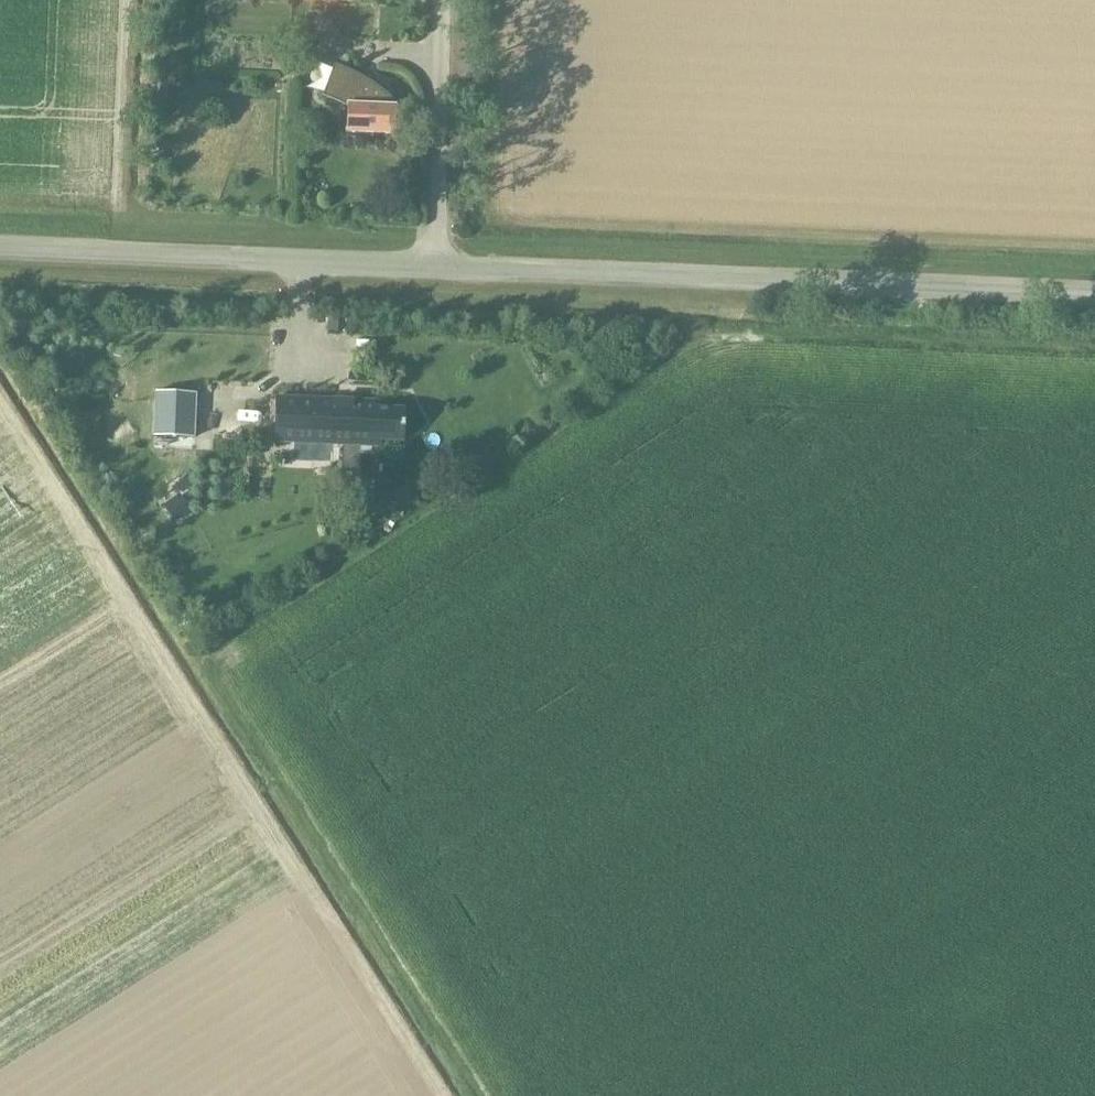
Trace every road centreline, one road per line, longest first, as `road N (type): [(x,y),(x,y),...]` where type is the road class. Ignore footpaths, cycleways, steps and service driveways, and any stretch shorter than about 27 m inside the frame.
road 1 (unclassified): [(1094,295),(0,248)]

